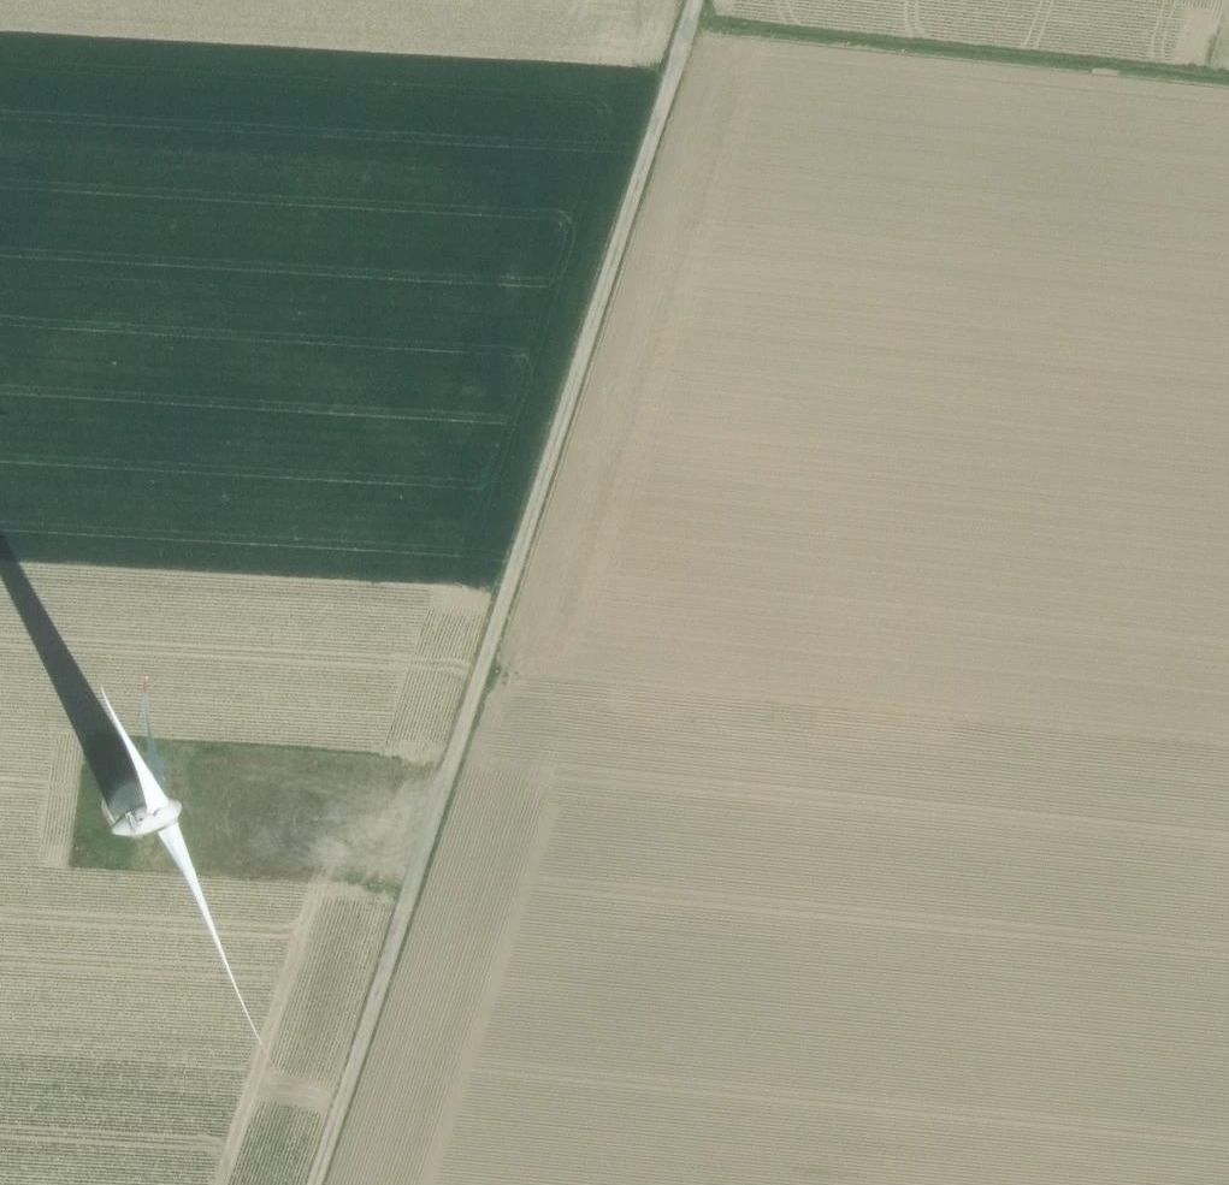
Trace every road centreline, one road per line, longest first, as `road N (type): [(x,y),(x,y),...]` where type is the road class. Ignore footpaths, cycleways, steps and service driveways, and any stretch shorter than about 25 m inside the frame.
road 1 (track): [(320,1184),(696,0)]
road 2 (track): [(688,25),(1228,81)]

